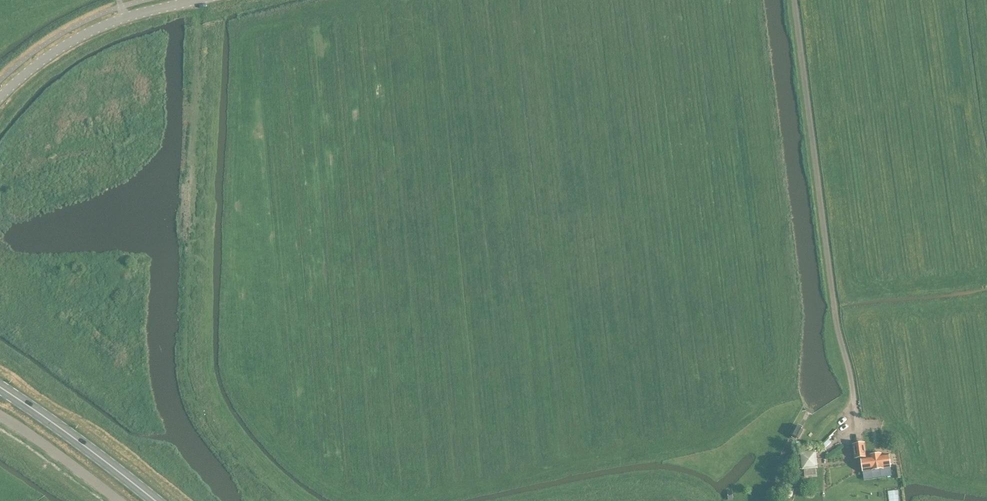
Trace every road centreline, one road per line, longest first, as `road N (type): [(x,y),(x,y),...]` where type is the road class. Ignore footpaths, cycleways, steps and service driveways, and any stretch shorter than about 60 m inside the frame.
road 1 (tertiary): [(0,98),(92,30),(191,0)]
road 2 (primary): [(156,500),(0,386)]
road 3 (unclassified): [(0,413),(120,500)]

